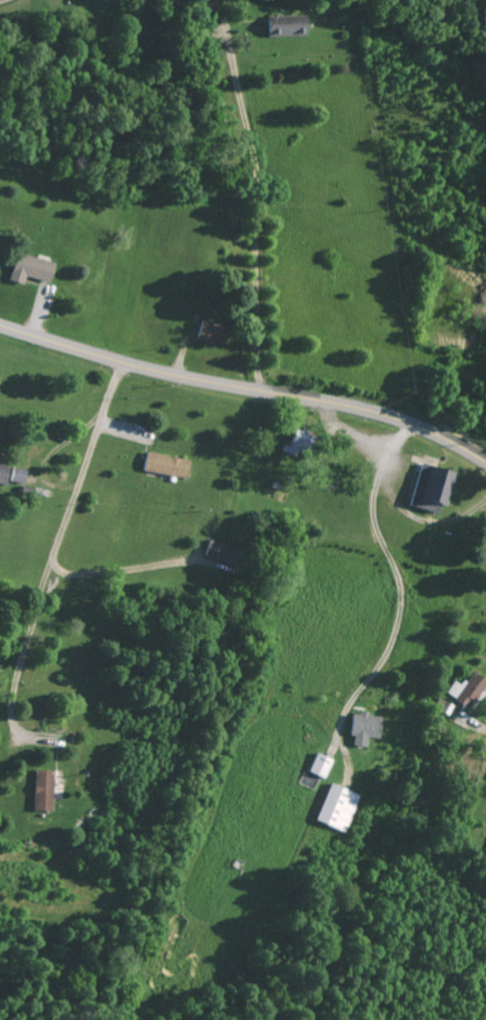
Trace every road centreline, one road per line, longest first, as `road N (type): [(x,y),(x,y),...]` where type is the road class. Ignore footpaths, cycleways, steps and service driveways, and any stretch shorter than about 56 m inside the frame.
road 1 (residential): [(369,413),(375,508),(307,754),(253,859),(244,992)]
road 2 (secondary): [(485,465),(371,413),(157,373),(0,327)]
road 3 (residential): [(218,385),(199,530),(150,726)]

